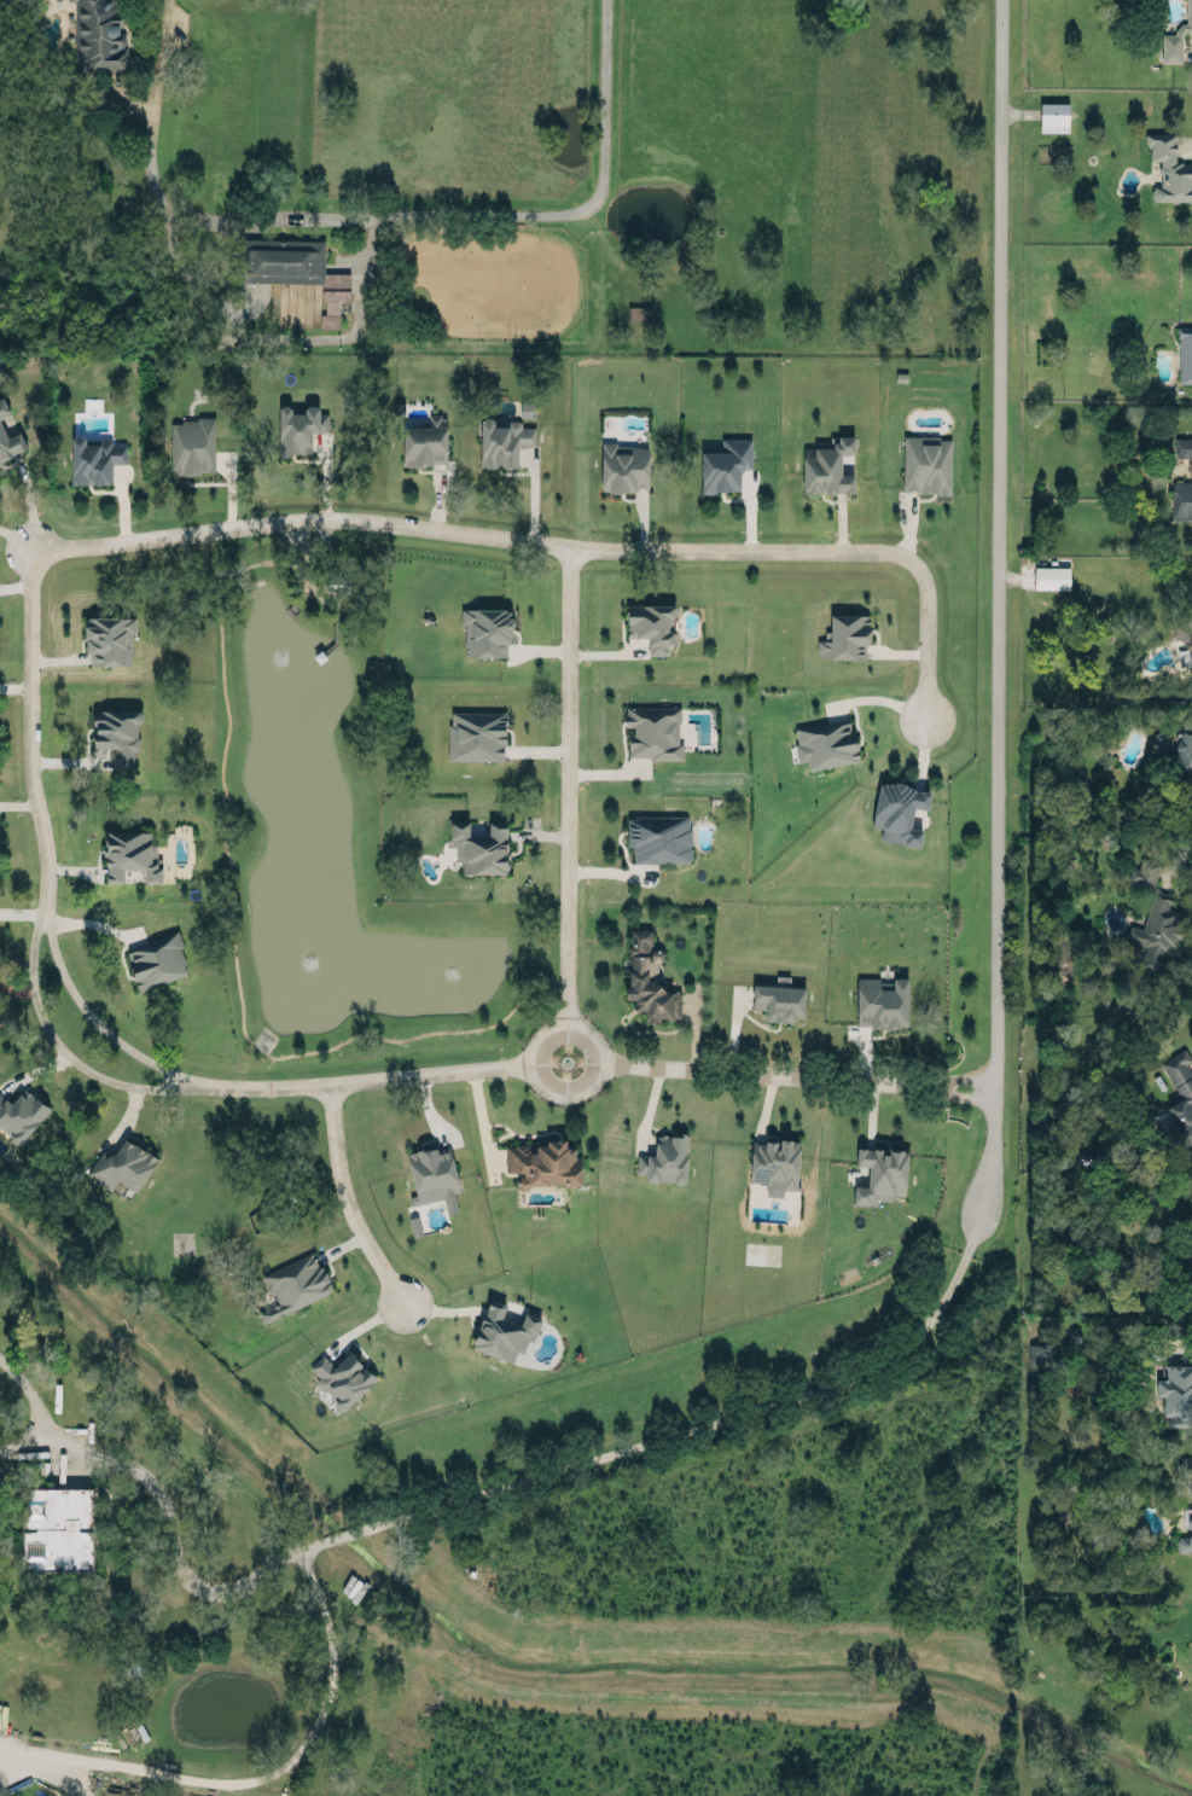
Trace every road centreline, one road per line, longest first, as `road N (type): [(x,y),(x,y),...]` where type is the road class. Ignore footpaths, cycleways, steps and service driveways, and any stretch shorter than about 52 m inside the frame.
road 1 (residential): [(1006,0),(1004,1042),(996,1150),(969,1254)]
road 2 (residential): [(33,548),(335,516),(611,547),(888,550),(912,560)]
road 3 (residential): [(969,1254),(949,1301),(919,1339),(883,1366),(789,1405),(308,1552)]
road 4 (residential): [(308,1552),(342,1637),(331,1716),(297,1763),(242,1790),(45,1745),(0,1782)]
road 5 (residential): [(565,1023),(570,544)]
road 6 (residential): [(46,887),(30,760),(33,548)]
road 7 (residential): [(940,1082),(601,1059)]
road 8 (residential): [(46,887),(30,972),(39,1012),(58,1044),(110,1080),(159,1088),(214,1085)]
road 9 (residential): [(533,1062),(330,1083),(214,1085)]
road 10 (residential): [(214,1085),(130,1048),(80,1000),(56,951),(46,887)]
road 11 (residential): [(330,1083),(348,1204),(402,1300)]
road 12 (residential): [(595,1038),(577,1024),(545,1030),(533,1051),(535,1073),(562,1092),(583,1087),(599,1070),(595,1038)]
road 13 (residential): [(912,560),(928,592),(926,715)]

